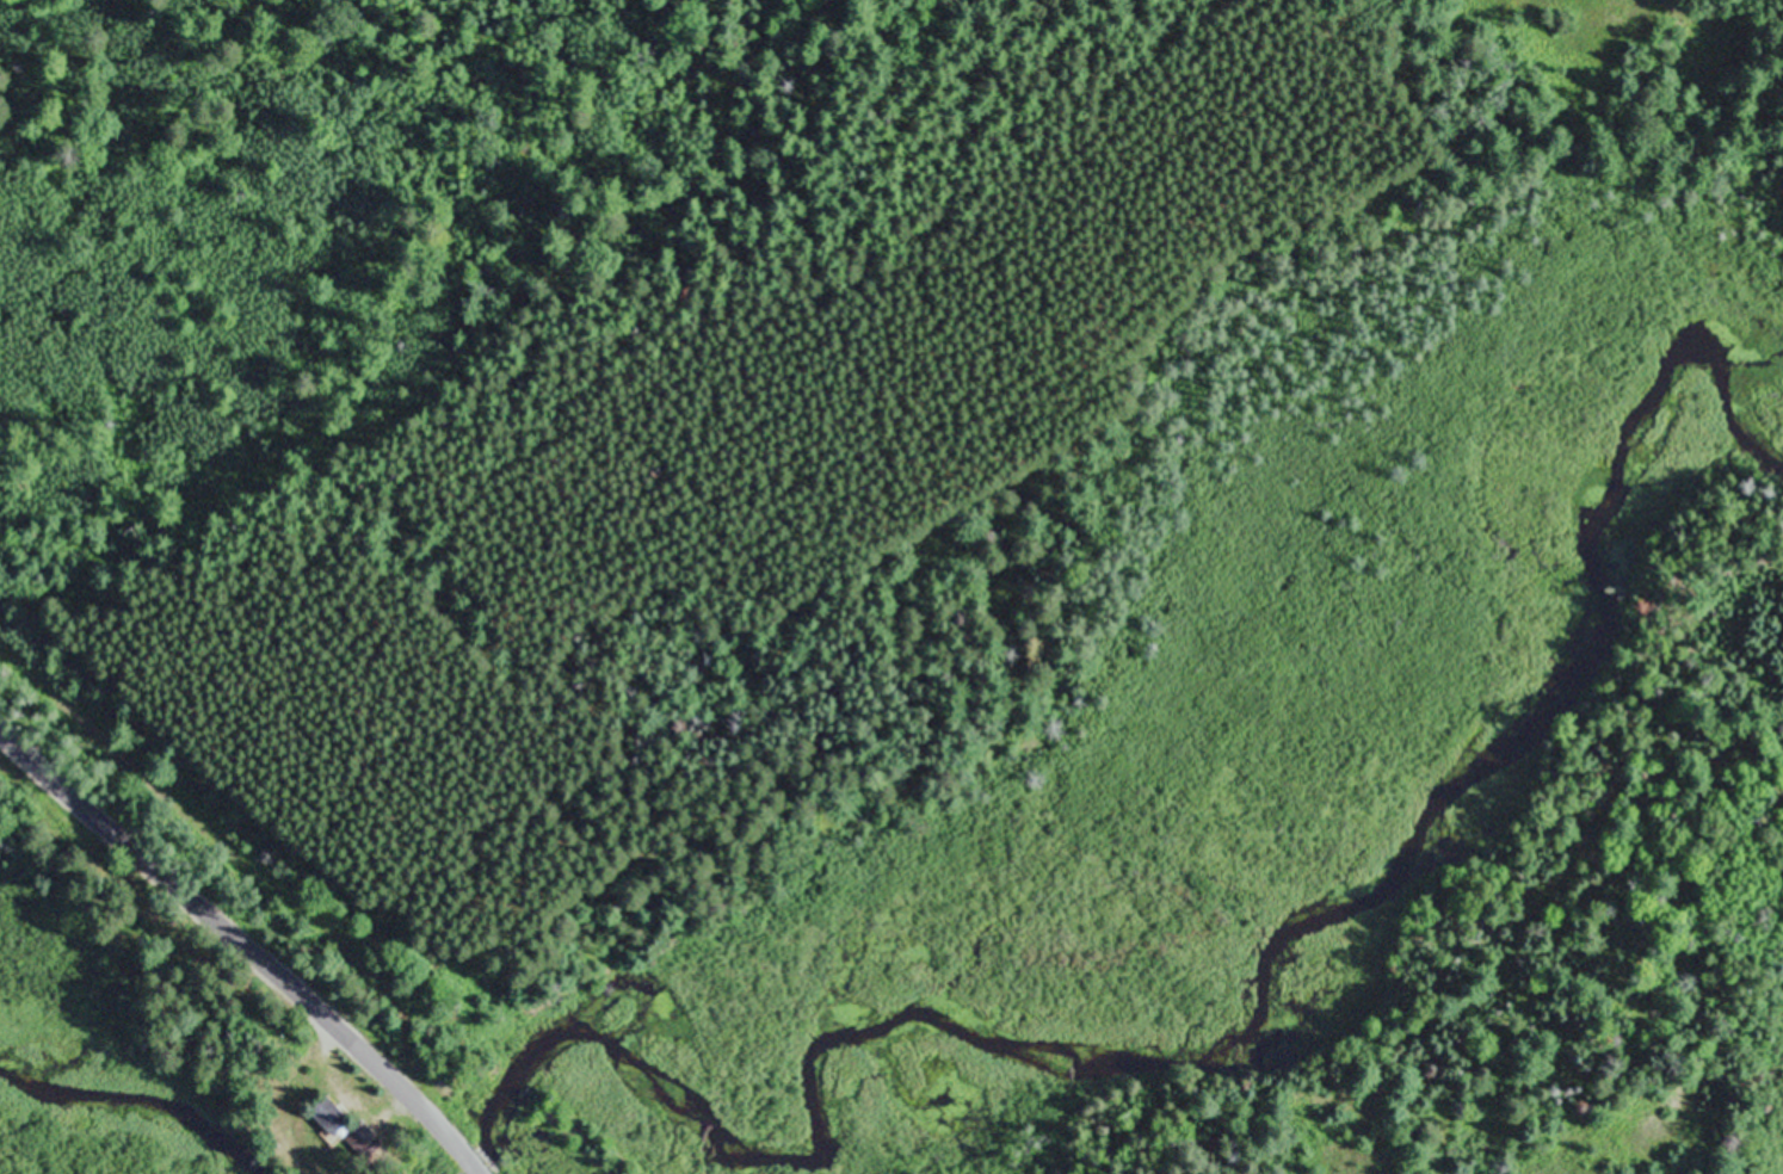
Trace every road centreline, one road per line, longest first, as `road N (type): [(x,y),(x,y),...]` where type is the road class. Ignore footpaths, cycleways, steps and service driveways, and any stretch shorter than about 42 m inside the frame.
road 1 (residential): [(457,1150),(323,1021),(0,740)]

